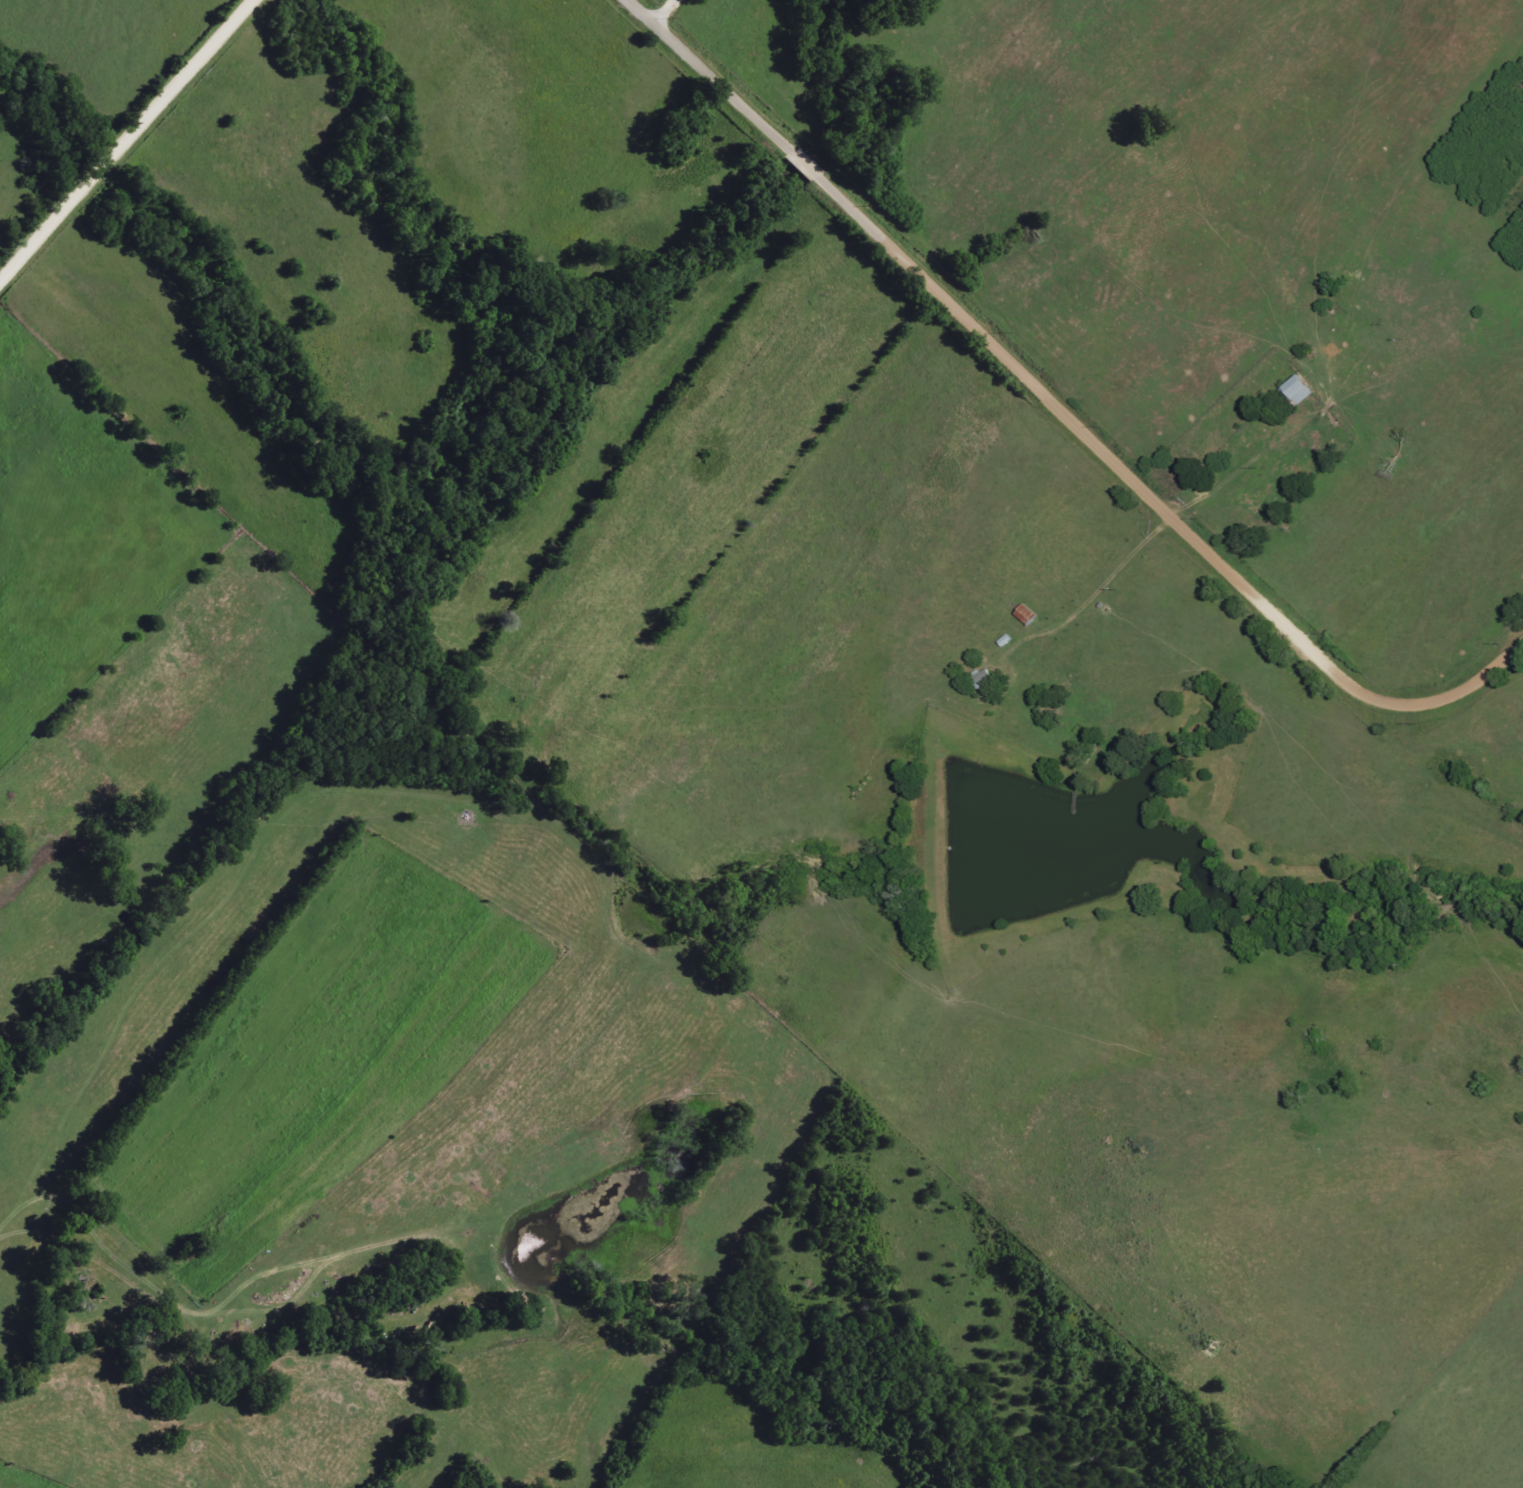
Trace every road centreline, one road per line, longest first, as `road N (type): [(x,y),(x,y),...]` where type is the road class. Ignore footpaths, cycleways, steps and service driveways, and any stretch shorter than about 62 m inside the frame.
road 1 (residential): [(1522,648),(1449,702),(1397,709),(1358,696),(628,0)]
road 2 (residential): [(1162,512),(912,677),(826,803)]
road 3 (residential): [(0,287),(259,0)]

